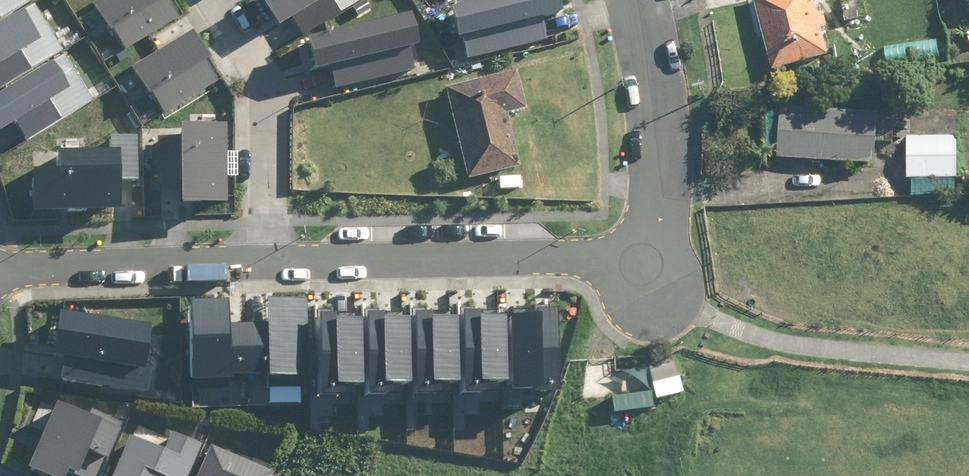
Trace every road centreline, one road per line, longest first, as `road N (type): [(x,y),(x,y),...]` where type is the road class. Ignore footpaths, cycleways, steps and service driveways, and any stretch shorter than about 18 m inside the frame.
road 1 (residential): [(656,252),(267,261)]
road 2 (residential): [(211,0),(255,72),(267,261)]
road 3 (residential): [(267,261),(0,270)]
road 4 (residential): [(640,0),(658,95),(656,252)]

